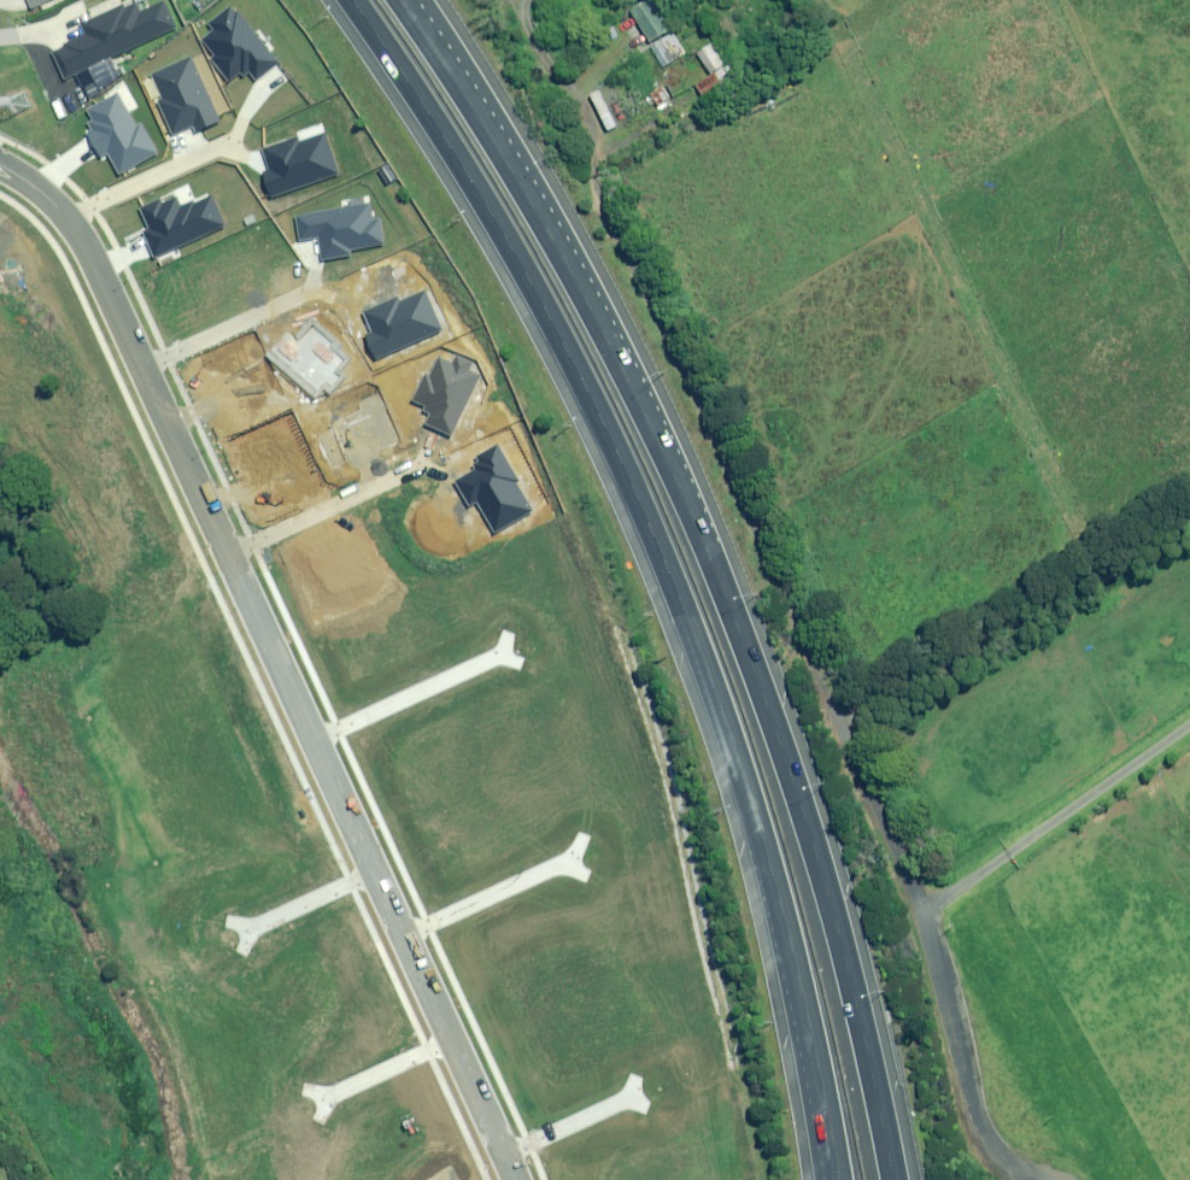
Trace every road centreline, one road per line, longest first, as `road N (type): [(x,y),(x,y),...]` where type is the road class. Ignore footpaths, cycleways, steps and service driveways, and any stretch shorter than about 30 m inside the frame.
road 1 (motorway): [(401,0),(518,182),(636,396),(728,602),(799,800),(857,1004),(894,1179)]
road 2 (motorway): [(834,1179),(807,1017),(754,809),(688,616),(600,415),(486,203),(352,0)]
road 3 (residential): [(0,156),(56,204),(91,253),(444,1035)]
road 4 (track): [(855,759),(700,401),(614,228),(603,180),(616,151),(680,111)]
road 5 (unclassified): [(855,759),(920,910),(989,1139),(1038,1179)]
road 6 (track): [(920,910),(1189,729)]
road 7 (residential): [(444,1035),(512,1179)]
road 8 (residential): [(321,1096),(444,1035)]

